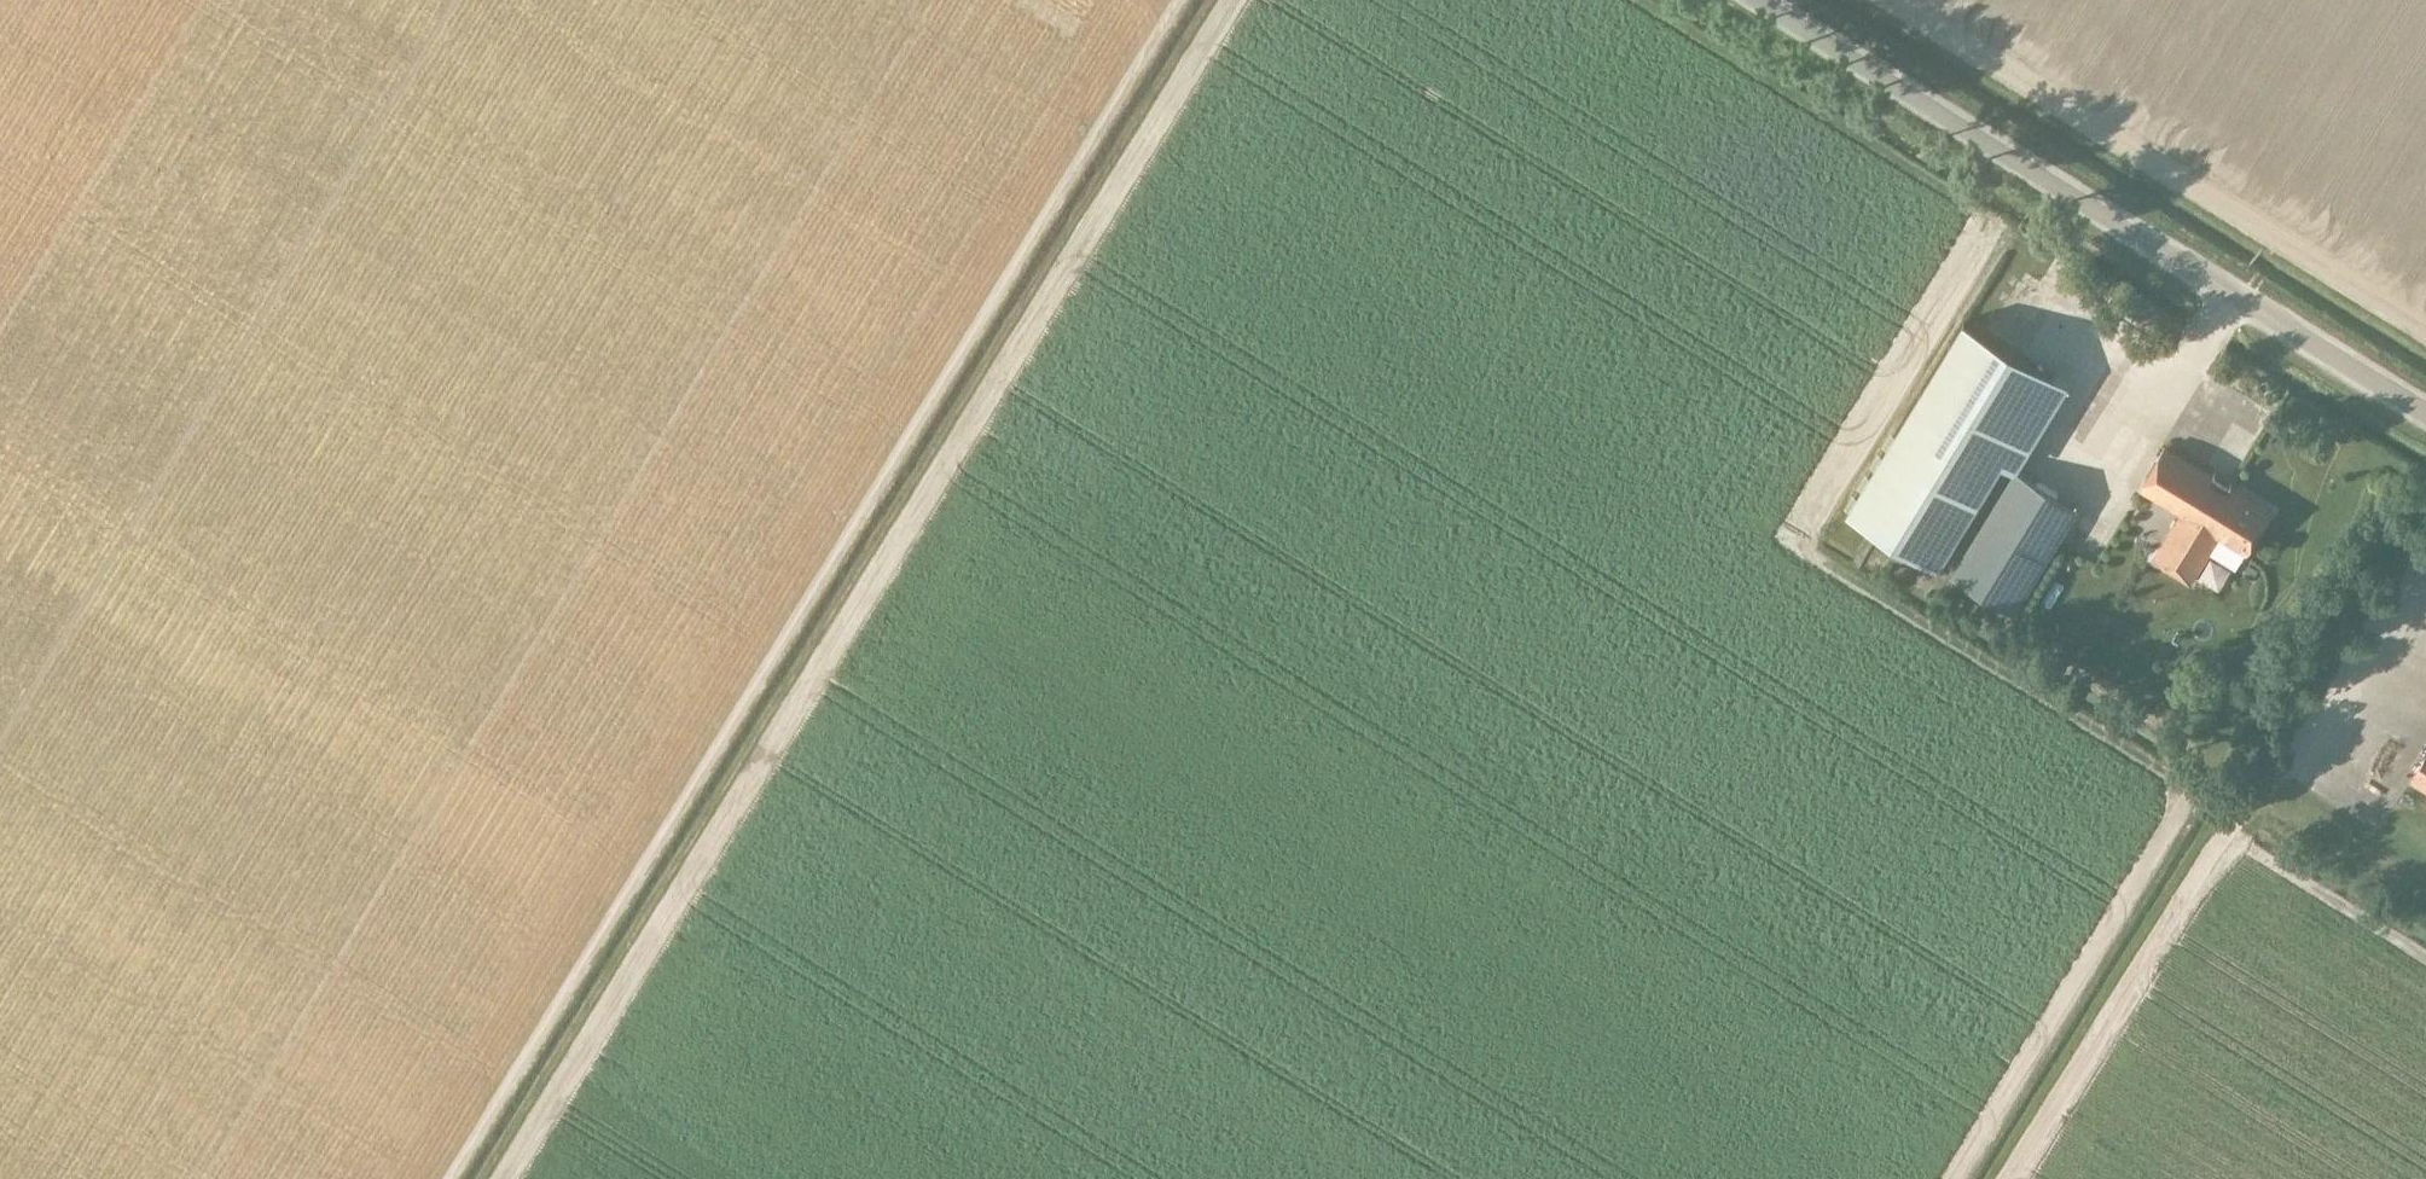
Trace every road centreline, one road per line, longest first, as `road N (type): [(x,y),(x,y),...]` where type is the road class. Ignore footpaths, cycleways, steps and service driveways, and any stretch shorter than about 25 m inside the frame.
road 1 (unclassified): [(2425,412),(1759,0)]

